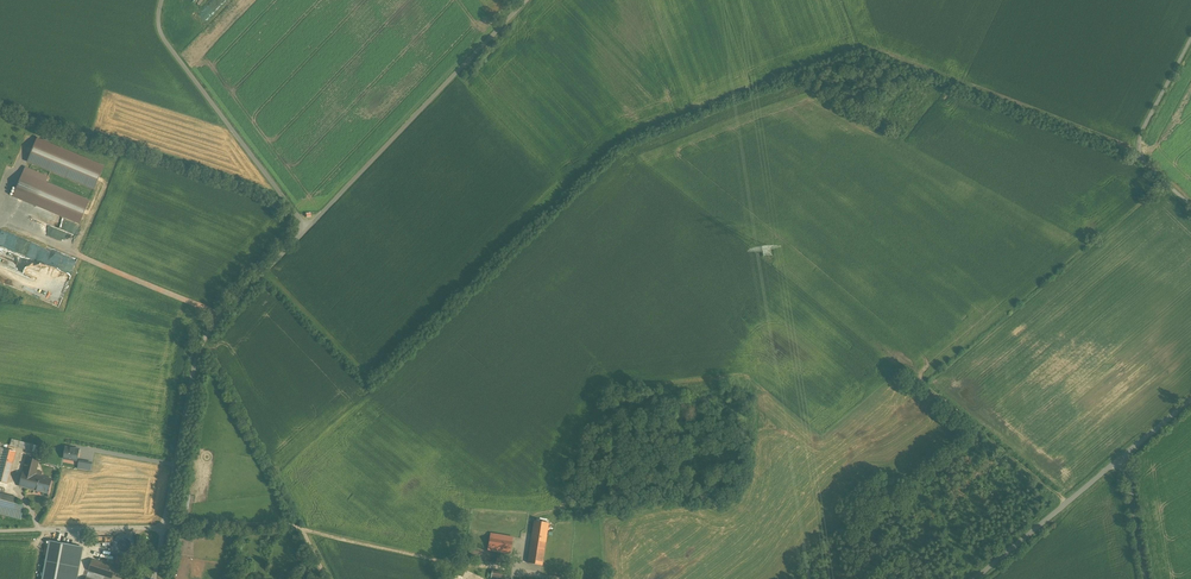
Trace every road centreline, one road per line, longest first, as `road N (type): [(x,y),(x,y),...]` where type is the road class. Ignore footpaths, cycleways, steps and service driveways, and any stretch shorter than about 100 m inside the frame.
road 1 (unclassified): [(153,578),(200,344),(308,228)]
road 2 (unclassified): [(308,228),(527,0)]
road 3 (unclassified): [(308,228),(166,41),(161,0)]
road 4 (track): [(220,317),(5,226)]
road 5 (track): [(303,533),(515,569)]
road 6 (track): [(163,529),(289,525),(303,533),(326,578)]
road 7 (track): [(921,378),(1067,502)]
road 8 (tertiary): [(974,578),(1122,458)]
road 9 (unclassified): [(1144,578),(1122,458)]

